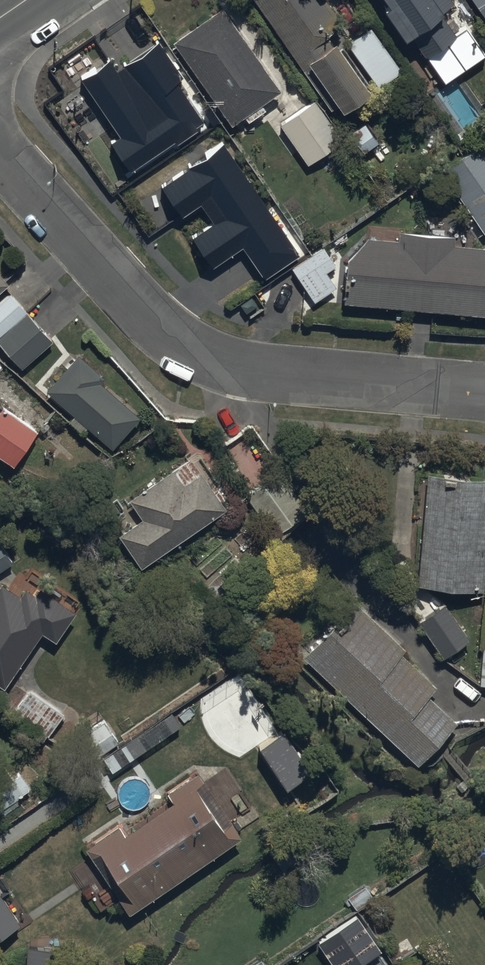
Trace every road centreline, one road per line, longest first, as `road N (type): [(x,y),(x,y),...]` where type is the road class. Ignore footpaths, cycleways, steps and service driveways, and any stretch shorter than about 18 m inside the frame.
road 1 (residential): [(0,151),(139,310),(202,355),(248,368),(484,387)]

